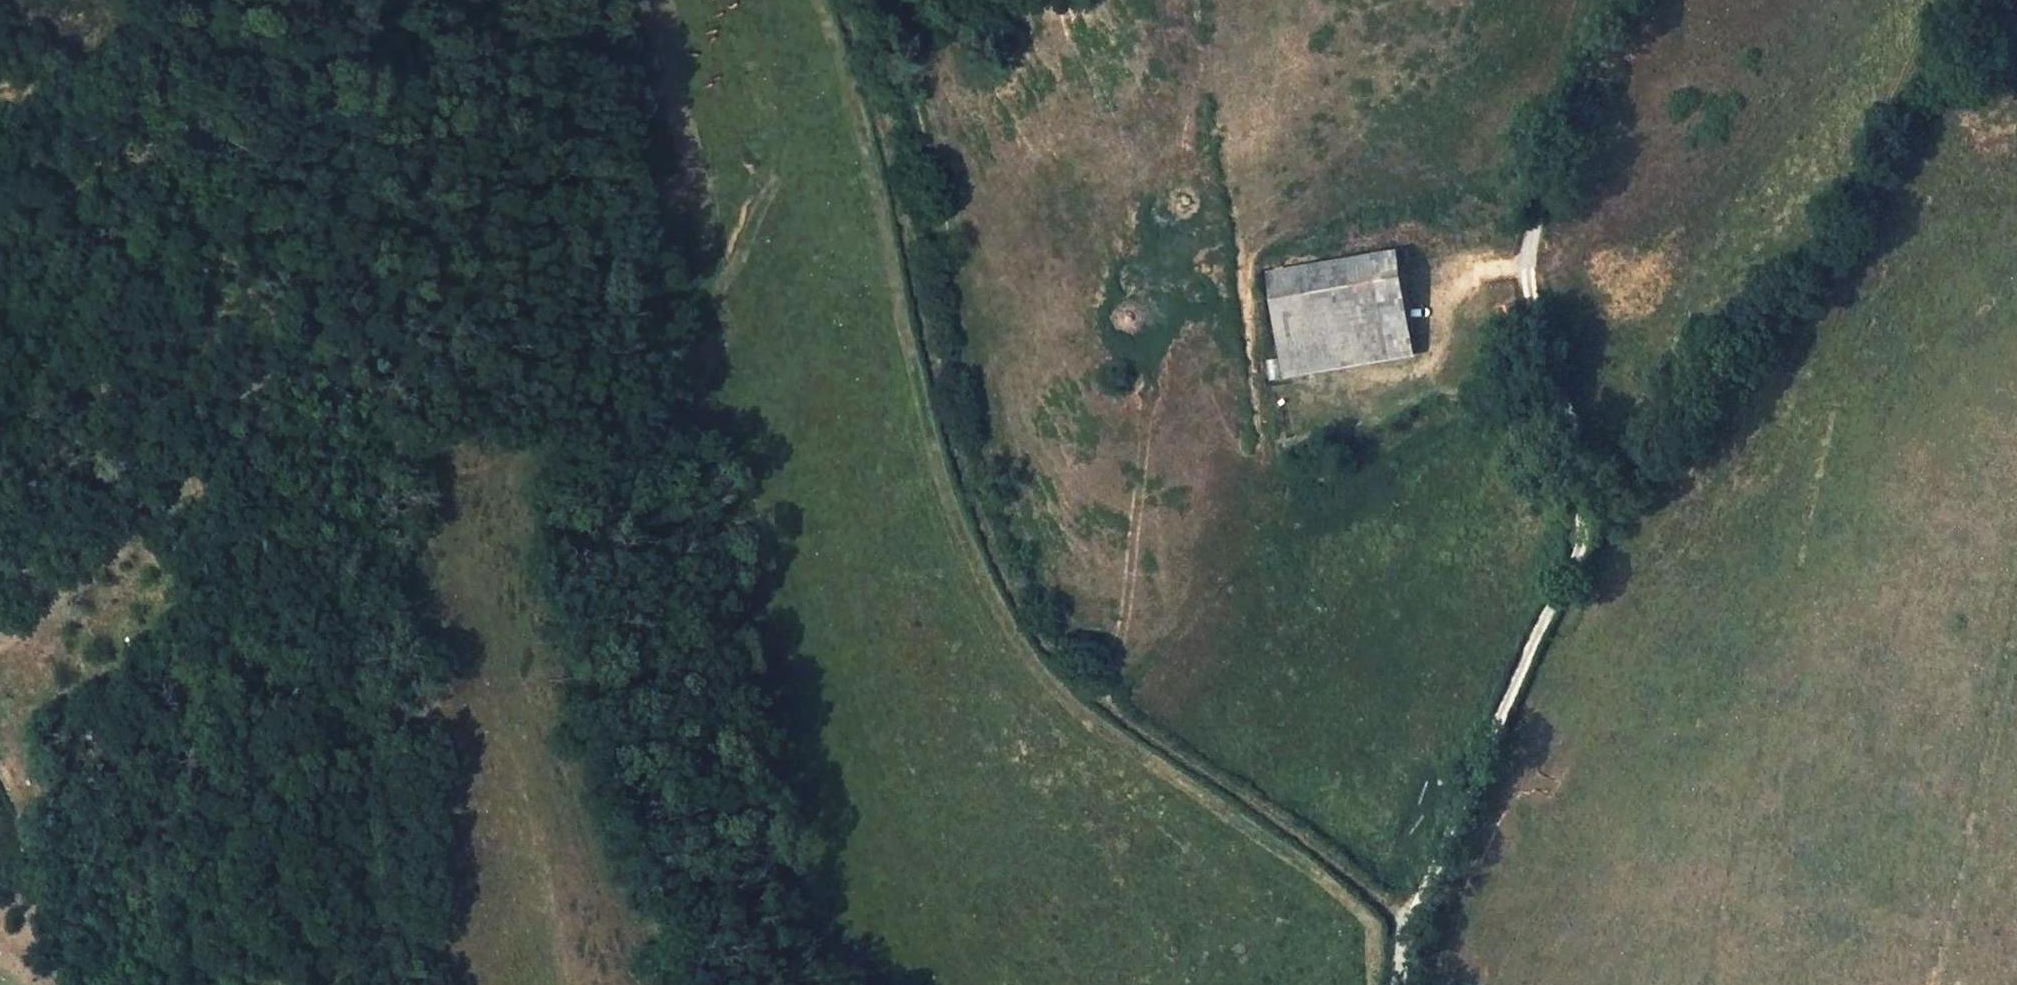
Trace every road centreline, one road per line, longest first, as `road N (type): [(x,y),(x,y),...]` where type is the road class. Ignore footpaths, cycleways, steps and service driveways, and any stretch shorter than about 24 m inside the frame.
road 1 (track): [(1600,0),(1543,290),(1592,516)]
road 2 (unclassified): [(1400,984),(1406,930),(1535,624),(1592,516)]

